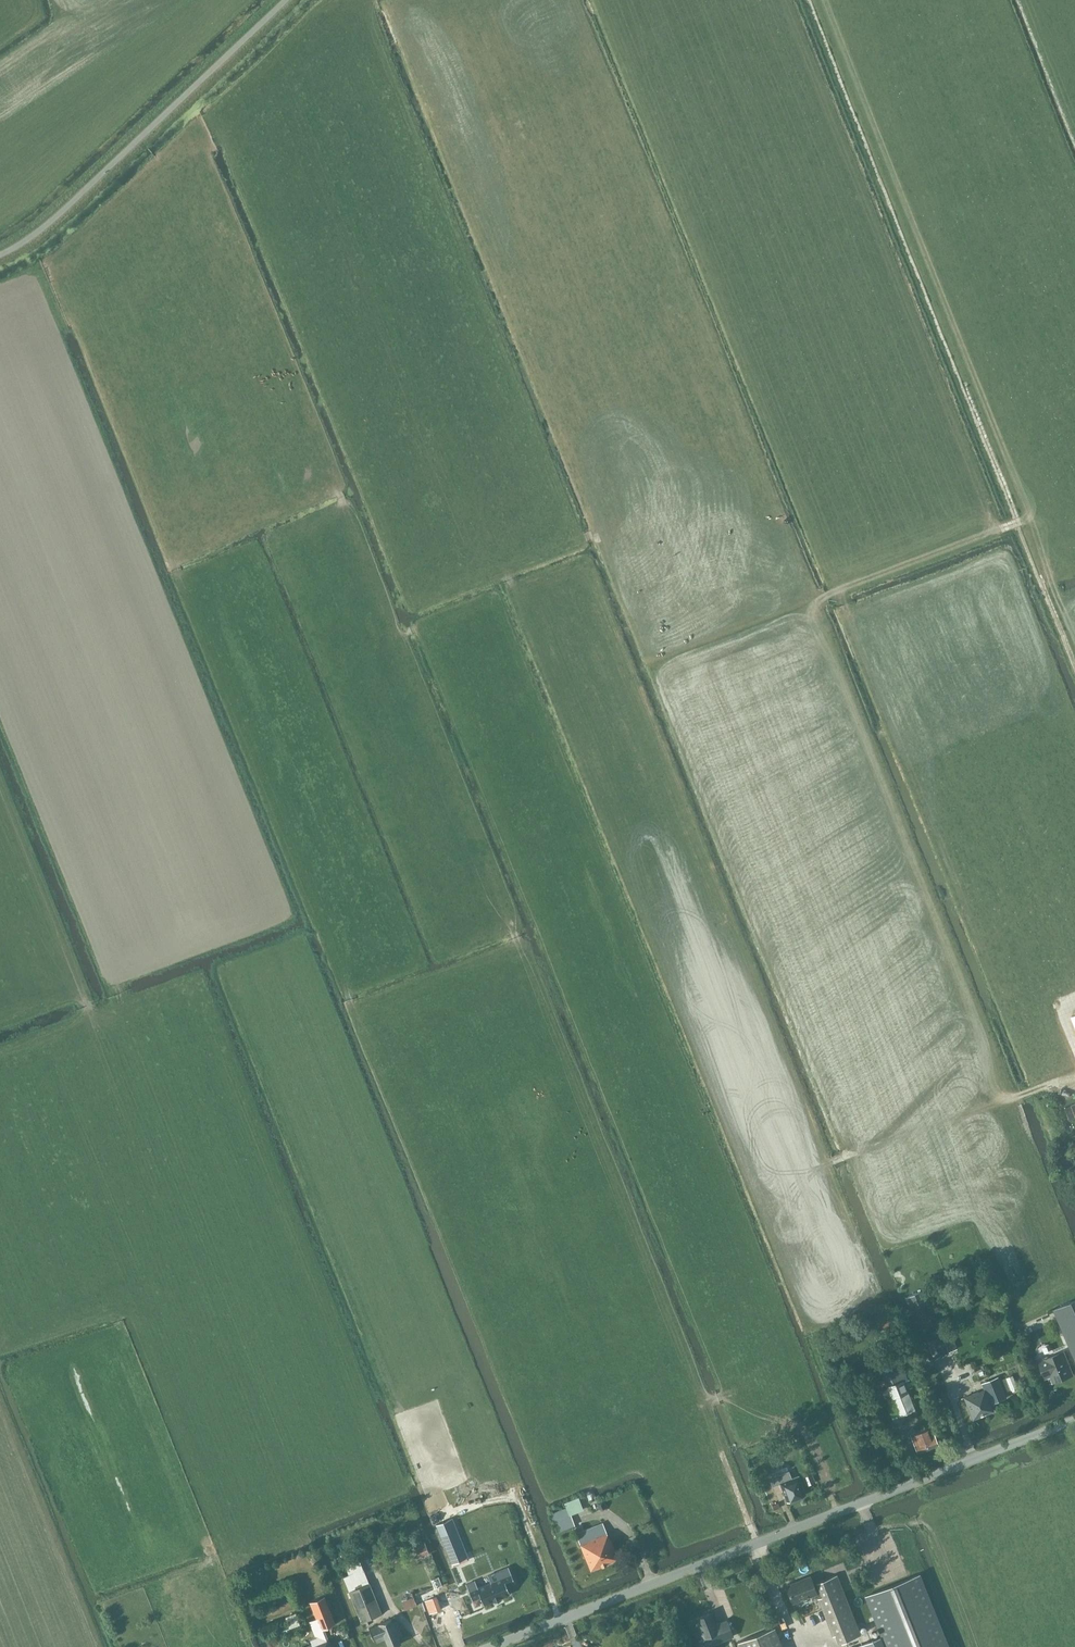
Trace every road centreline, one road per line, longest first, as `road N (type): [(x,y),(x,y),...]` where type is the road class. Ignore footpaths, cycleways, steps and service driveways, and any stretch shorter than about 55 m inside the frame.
road 1 (track): [(812,0),(1074,661)]
road 2 (tertiary): [(491,1646),(1074,1421)]
road 3 (track): [(1074,1467),(1067,1472),(1043,1646)]

